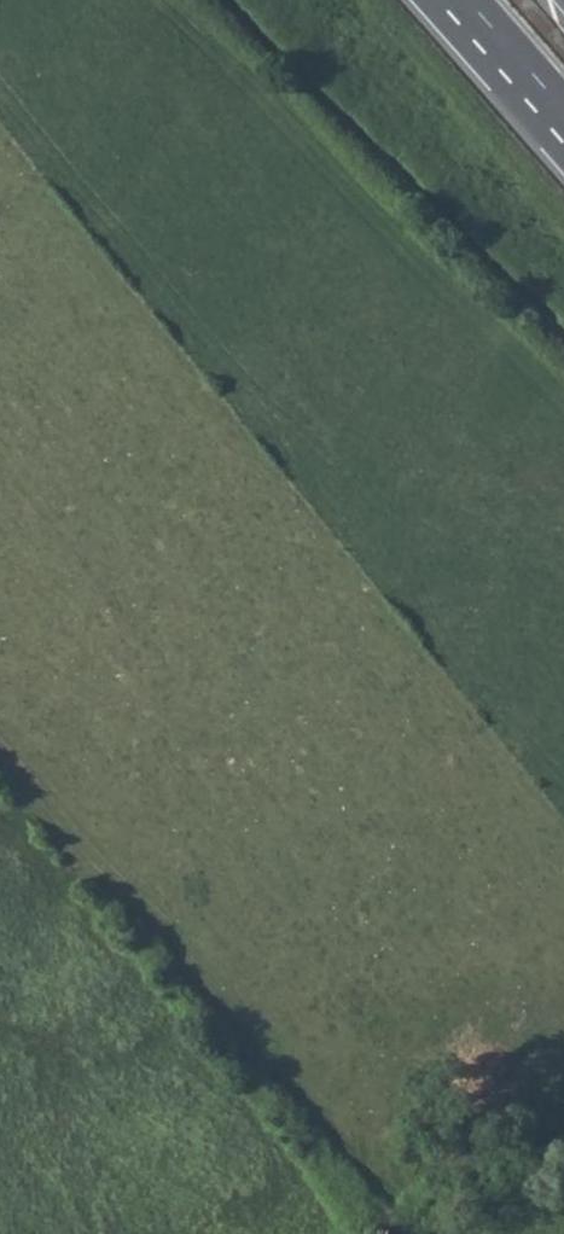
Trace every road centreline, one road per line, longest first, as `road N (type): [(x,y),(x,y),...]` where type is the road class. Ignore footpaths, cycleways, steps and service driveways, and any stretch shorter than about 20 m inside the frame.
road 1 (trunk): [(467,0),(563,111)]

